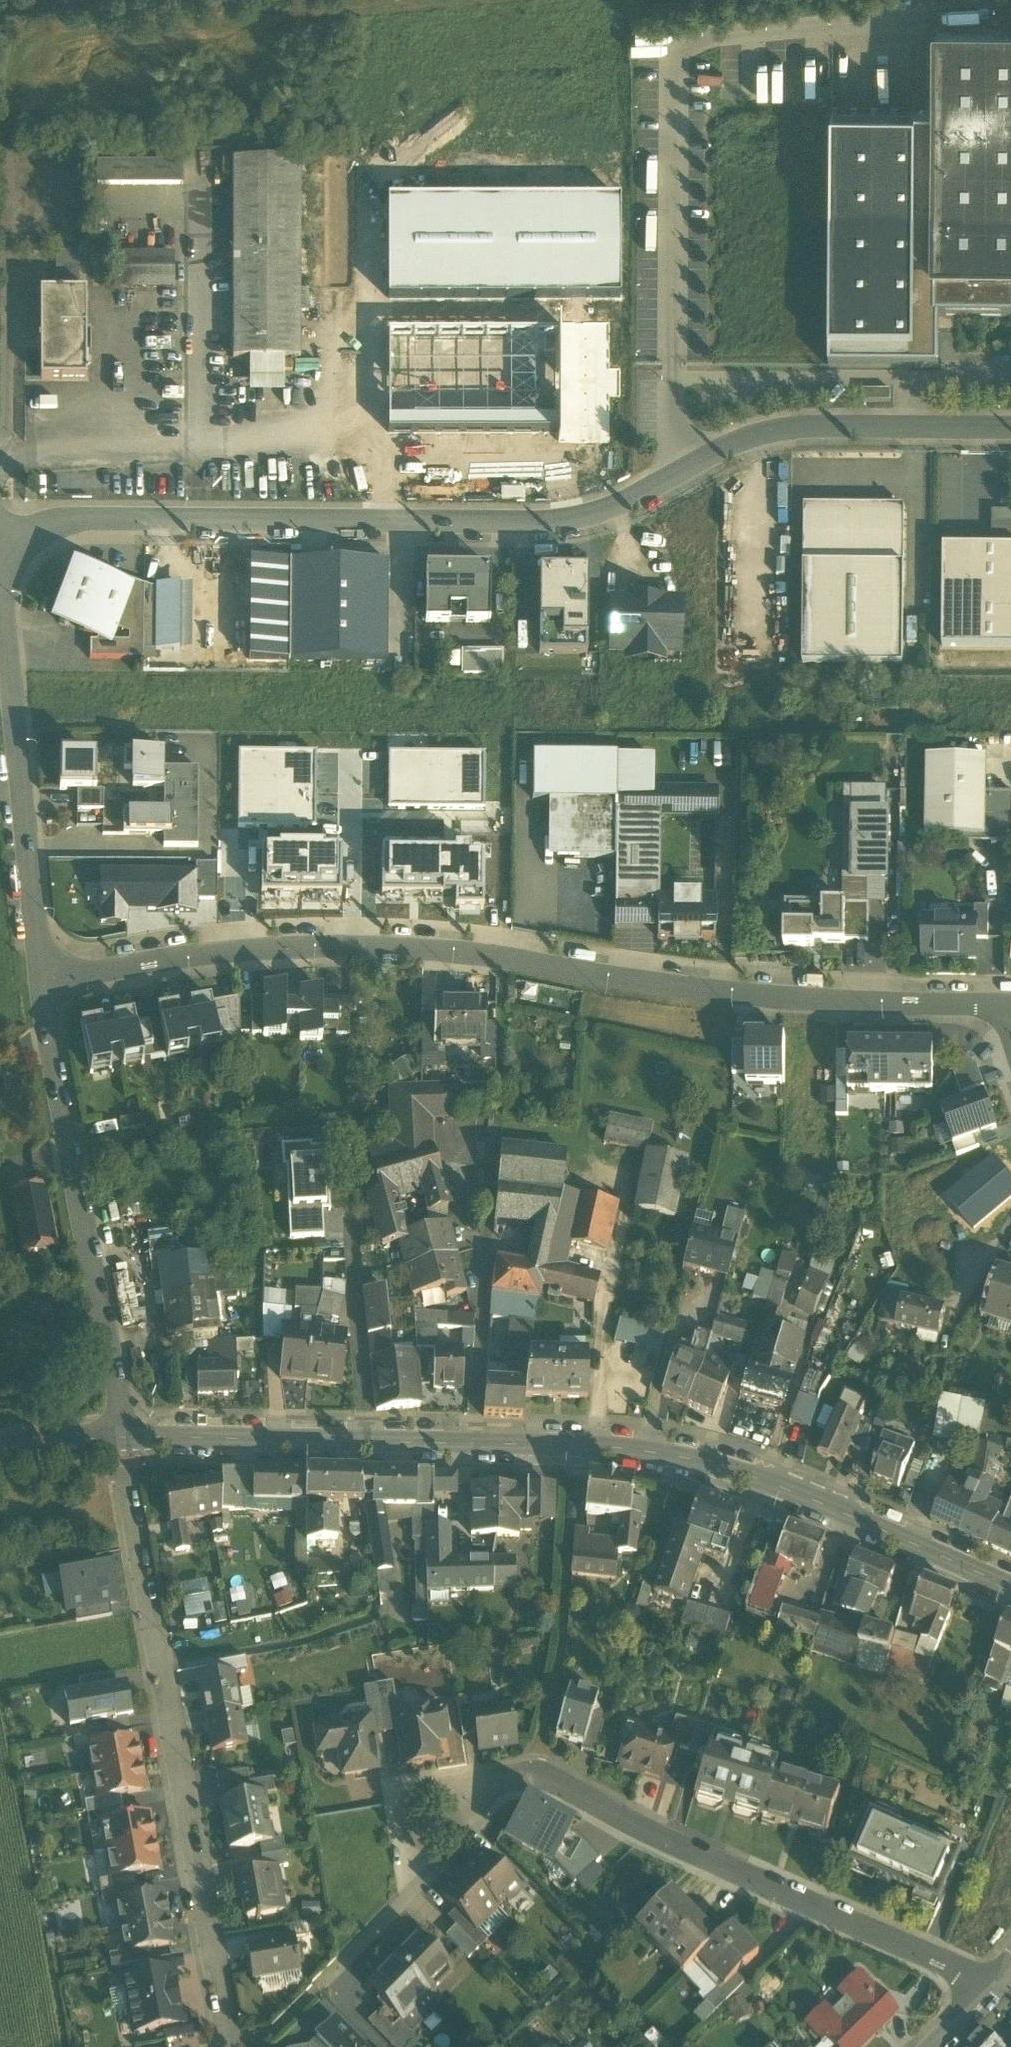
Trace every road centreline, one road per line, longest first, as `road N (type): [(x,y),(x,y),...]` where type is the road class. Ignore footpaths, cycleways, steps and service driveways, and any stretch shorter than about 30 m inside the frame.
road 1 (residential): [(1010,429),(776,431),(579,520),(0,522)]
road 2 (residential): [(44,977),(241,950),(350,946),(502,958),(734,996),(1010,1011)]
road 3 (secondary): [(125,1436),(663,1453),(812,1499),(1010,1591)]
road 4 (residential): [(125,1436),(229,2046)]
road 5 (residential): [(992,1979),(738,1876),(528,1774),(432,1815)]
road 6 (residential): [(44,977),(125,1436)]
road 7 (residential): [(0,591),(44,977)]
road 8 (secondary): [(0,1450),(125,1436)]
road 9 (track): [(498,1082),(502,958)]

